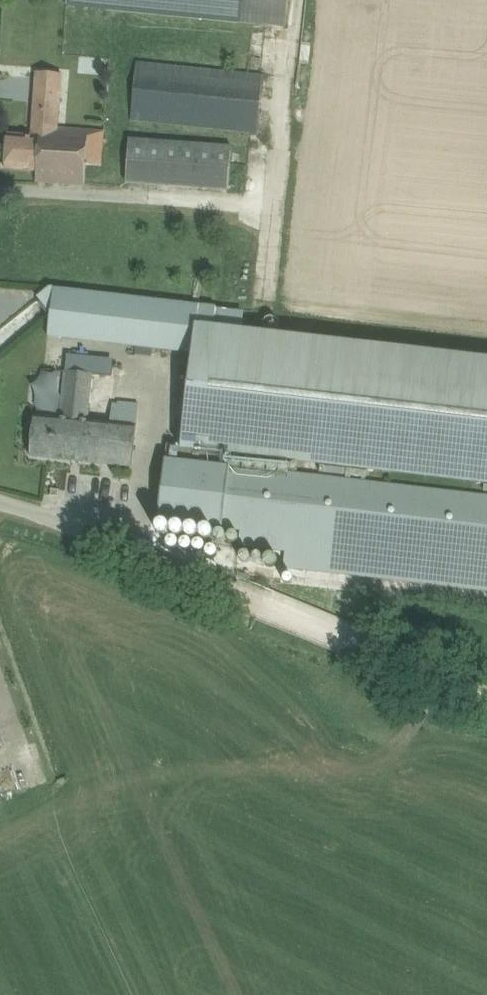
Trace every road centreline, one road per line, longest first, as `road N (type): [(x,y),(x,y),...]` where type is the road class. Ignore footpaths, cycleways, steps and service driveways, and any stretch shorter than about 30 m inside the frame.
road 1 (track): [(219,586),(486,700)]
road 2 (unclassified): [(0,504),(219,586)]

